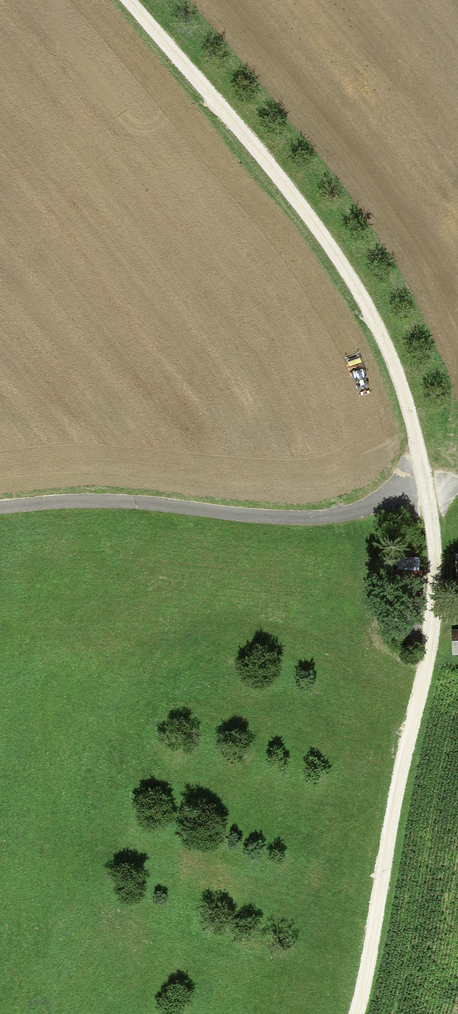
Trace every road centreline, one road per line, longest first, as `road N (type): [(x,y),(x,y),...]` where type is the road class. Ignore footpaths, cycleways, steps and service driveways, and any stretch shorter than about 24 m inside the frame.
road 1 (track): [(133,0),(369,301),(426,489),(430,620),(355,1013)]
road 2 (track): [(0,508),(81,499),(317,518),(457,479)]

